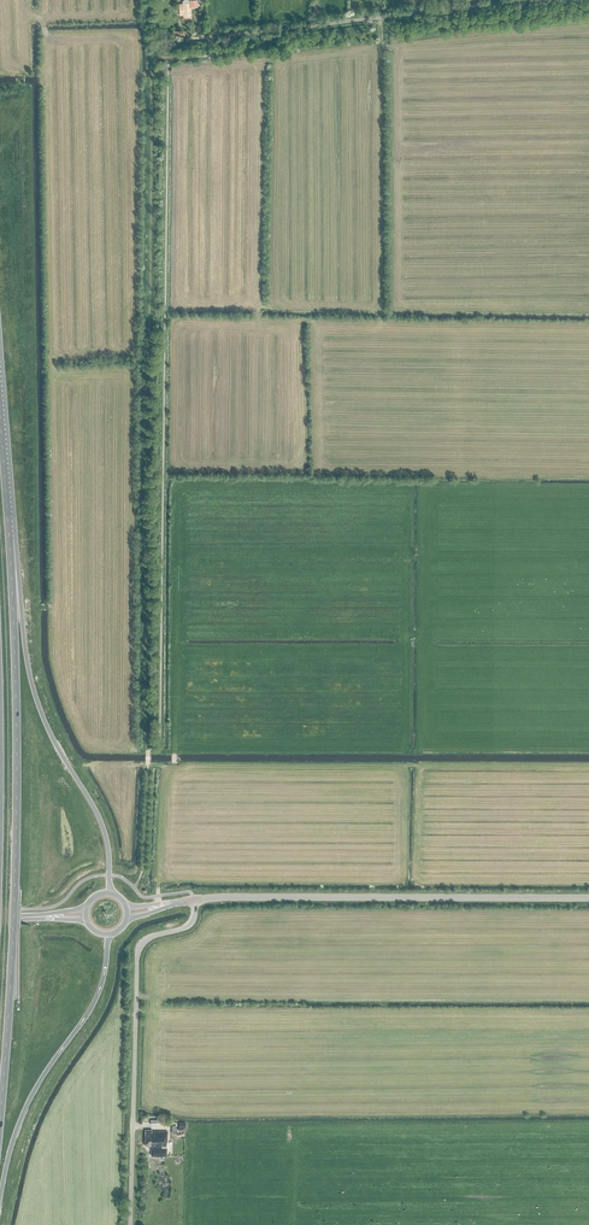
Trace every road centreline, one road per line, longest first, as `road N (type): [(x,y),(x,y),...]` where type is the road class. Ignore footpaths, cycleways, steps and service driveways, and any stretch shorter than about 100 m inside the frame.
road 1 (trunk): [(0,1120),(17,802),(8,521)]
road 2 (tertiary): [(194,901),(588,899)]
road 3 (trunk): [(109,893),(102,825),(35,699),(8,521)]
road 4 (unclassified): [(131,1224),(137,953),(149,937),(191,924),(194,901)]
road 5 (trunk): [(0,1198),(24,1111),(99,993),(108,935)]
road 6 (unclassified): [(211,38),(379,18)]
road 7 (unclassified): [(379,18),(526,0)]

